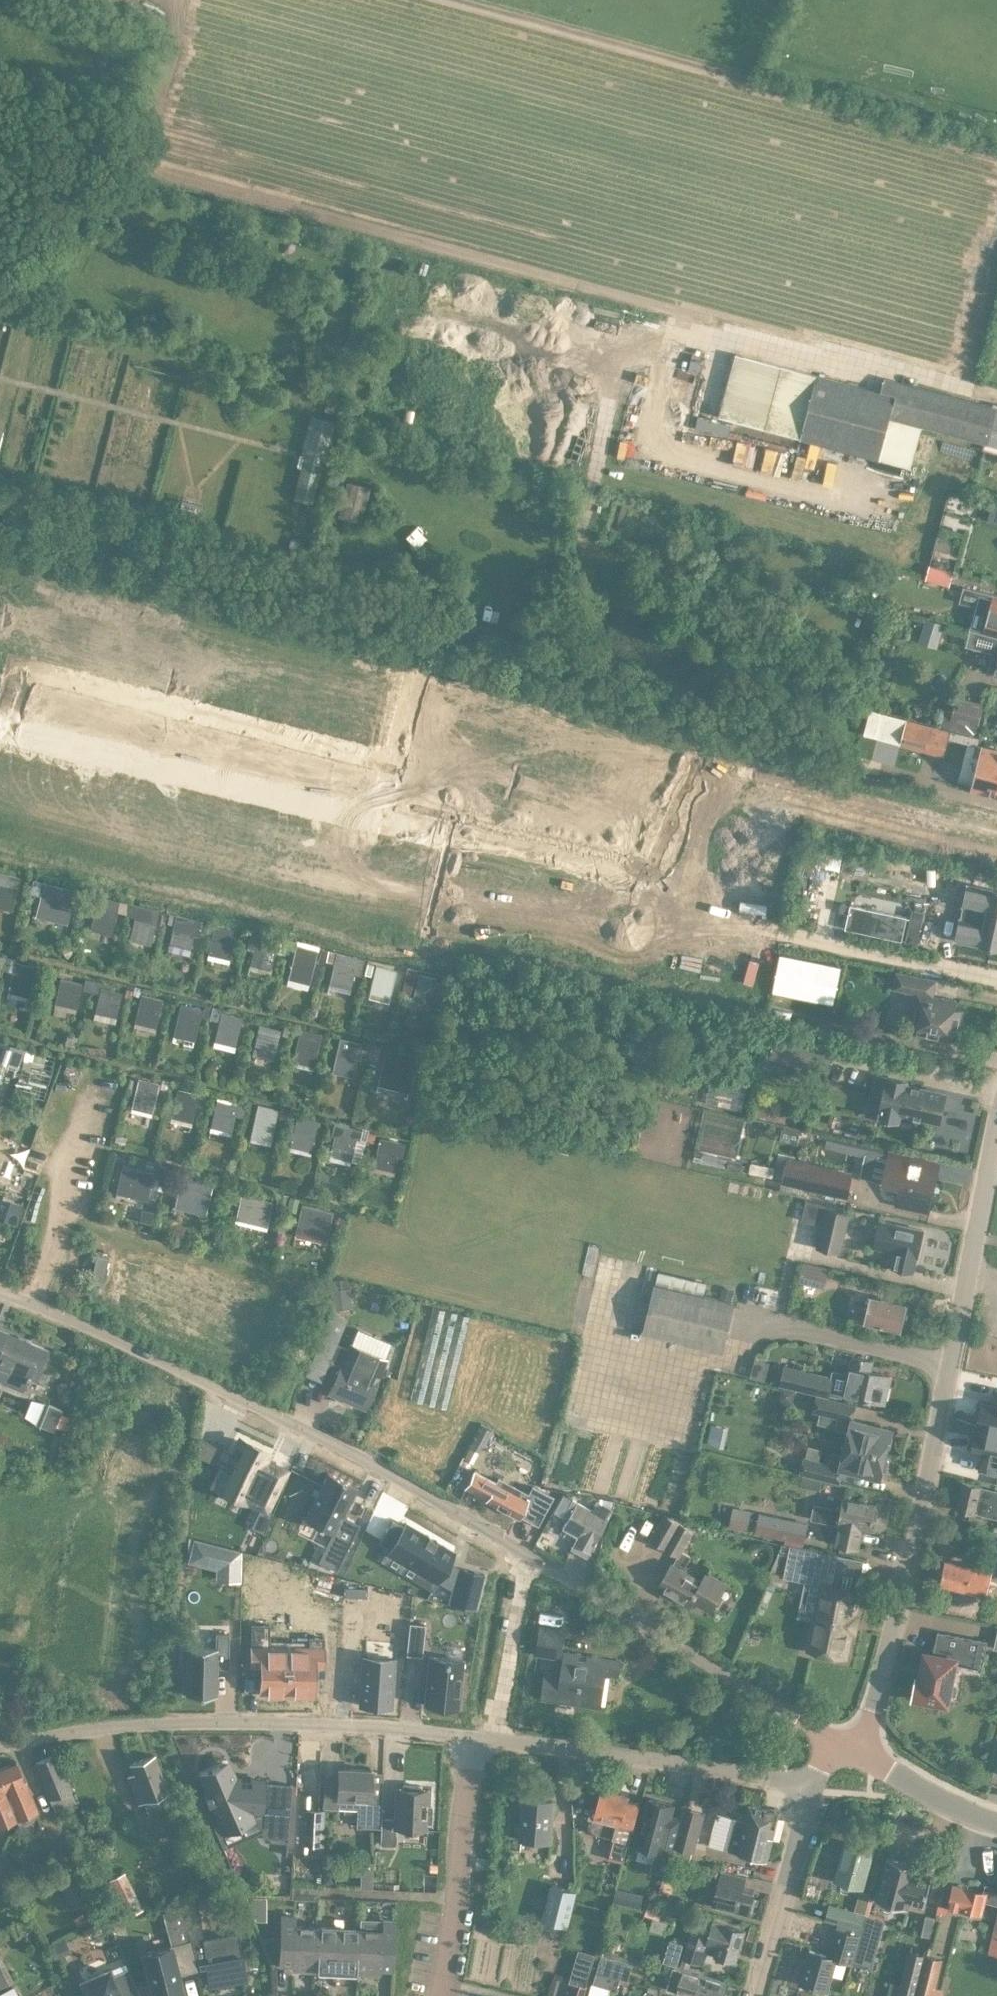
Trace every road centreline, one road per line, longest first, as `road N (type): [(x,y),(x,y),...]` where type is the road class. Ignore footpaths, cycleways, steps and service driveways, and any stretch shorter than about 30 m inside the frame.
road 1 (unclassified): [(845,1743),(442,1503),(257,1405),(0,1289)]
road 2 (unclassified): [(470,1737),(319,1721),(170,1719),(0,1743)]
road 3 (unclassified): [(845,1743),(869,1714),(963,1292)]
road 4 (unclassified): [(808,1783),(470,1737)]
road 5 (residential): [(470,1737),(454,1933),(439,1995)]
road 6 (unclassified): [(754,1995),(808,1783)]
road 7 (unclassified): [(996,1821),(845,1743)]
road 8 (unclassified): [(963,1292),(996,1138)]
road 9 (residential): [(377,817),(412,680)]

